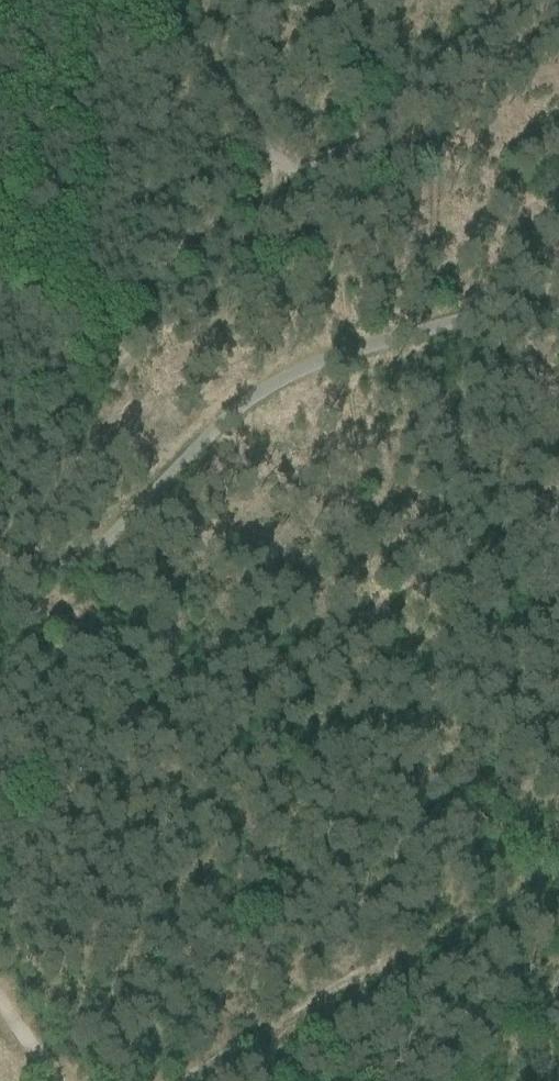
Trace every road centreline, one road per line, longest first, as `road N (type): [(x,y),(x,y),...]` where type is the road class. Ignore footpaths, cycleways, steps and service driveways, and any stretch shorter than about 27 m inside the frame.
road 1 (track): [(181,1080),(558,863)]

